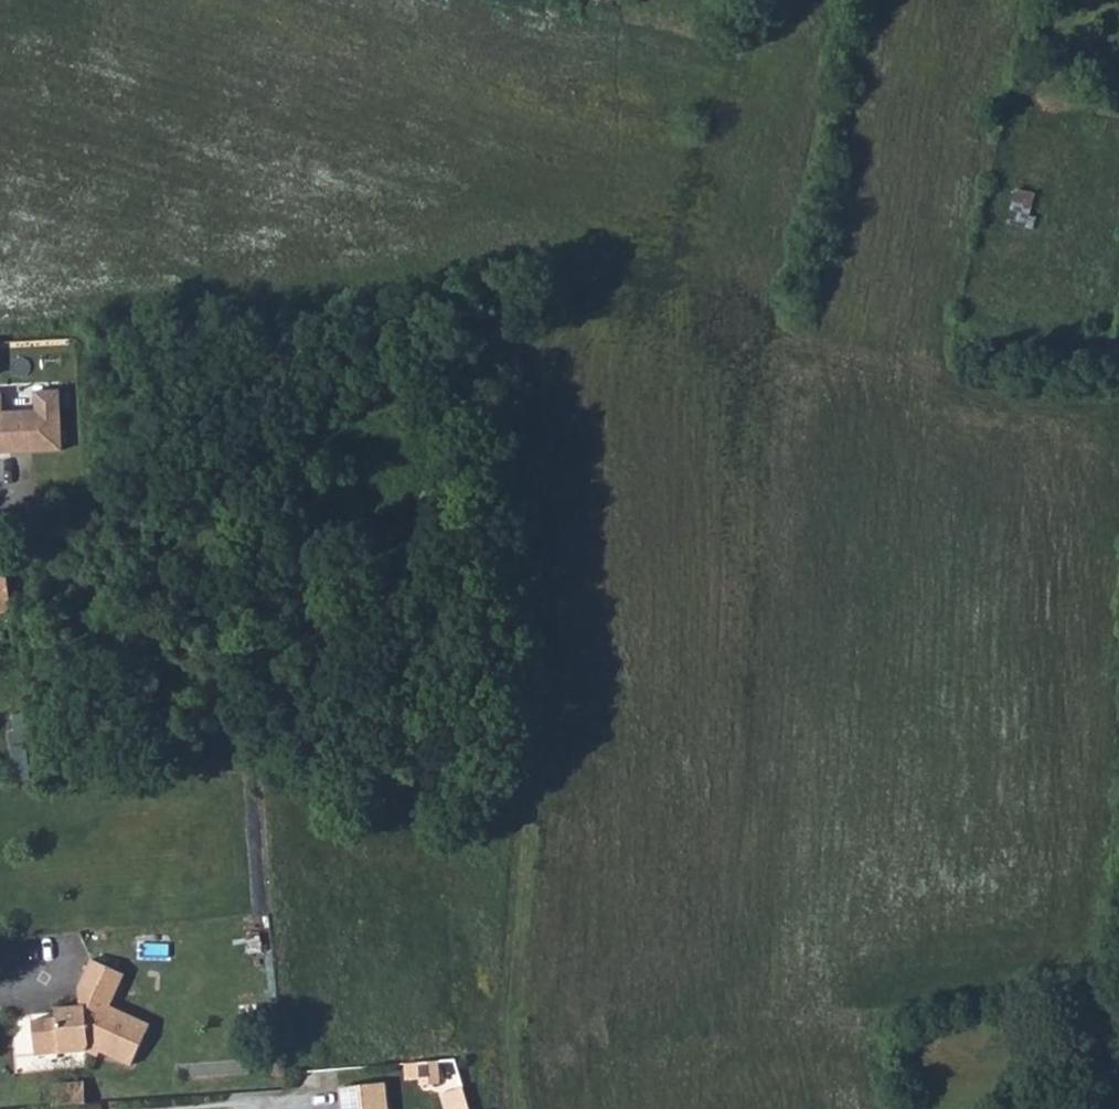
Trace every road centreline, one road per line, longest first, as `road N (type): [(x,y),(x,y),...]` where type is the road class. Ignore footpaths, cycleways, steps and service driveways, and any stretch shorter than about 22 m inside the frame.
road 1 (track): [(0,494),(189,472),(641,292)]

